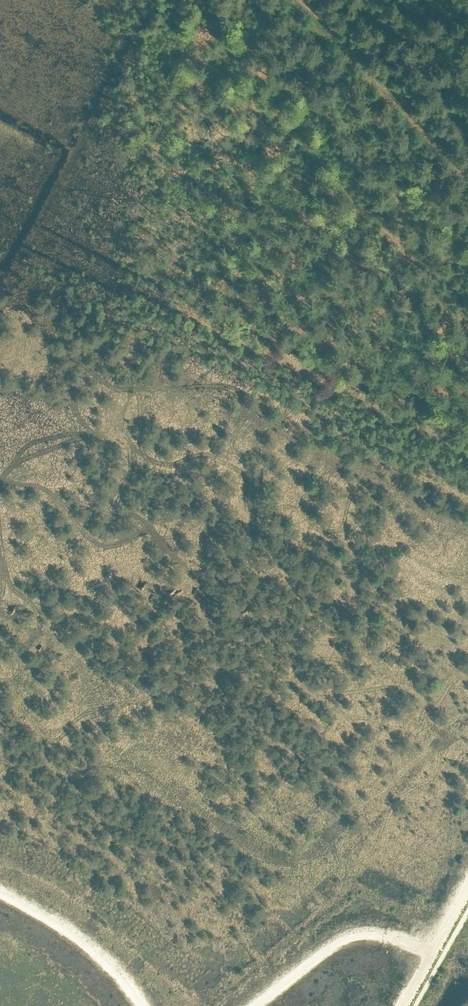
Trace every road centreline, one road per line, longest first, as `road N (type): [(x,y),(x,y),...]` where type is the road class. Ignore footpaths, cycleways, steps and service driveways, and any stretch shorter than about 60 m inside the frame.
road 1 (track): [(467,174),(300,0)]

